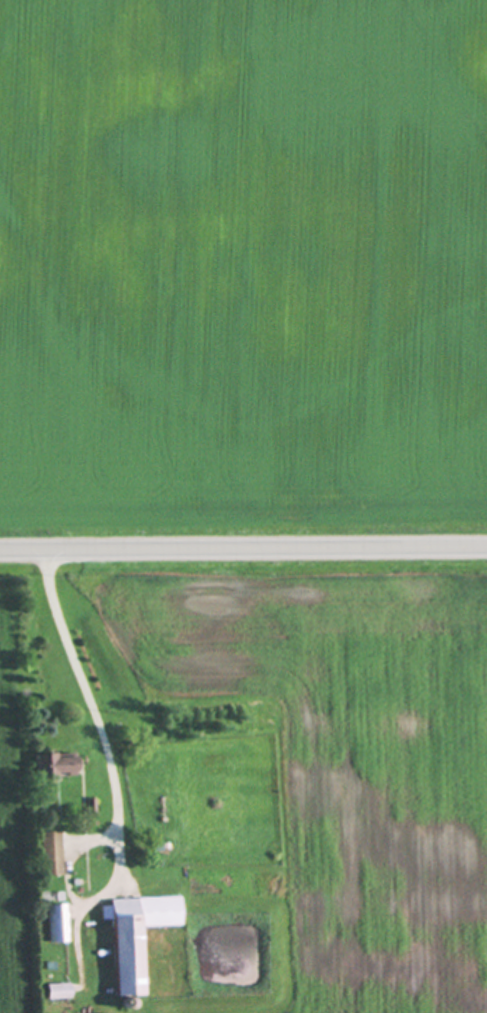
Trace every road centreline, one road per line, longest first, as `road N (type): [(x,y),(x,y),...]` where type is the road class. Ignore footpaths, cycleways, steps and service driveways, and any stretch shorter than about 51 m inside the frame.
road 1 (primary): [(486,548),(0,551)]

